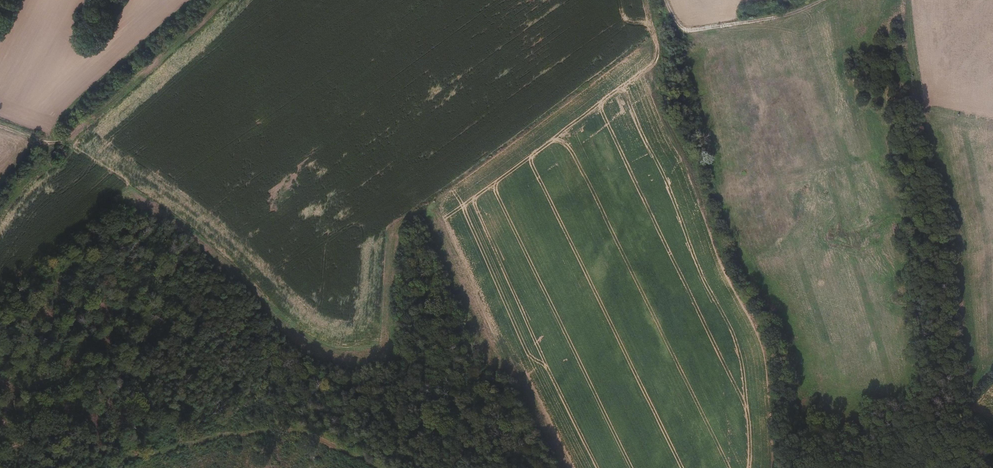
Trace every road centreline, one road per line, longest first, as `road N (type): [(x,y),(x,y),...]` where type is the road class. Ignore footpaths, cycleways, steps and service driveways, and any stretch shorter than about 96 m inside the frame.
road 1 (track): [(666,0),(688,30),(793,16),(812,6)]

